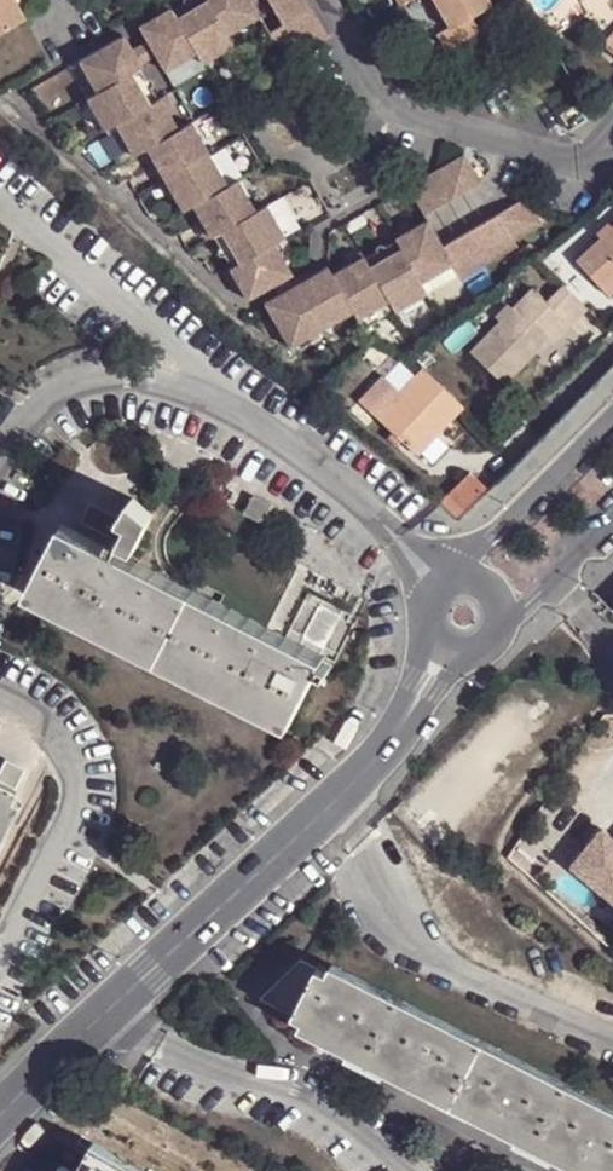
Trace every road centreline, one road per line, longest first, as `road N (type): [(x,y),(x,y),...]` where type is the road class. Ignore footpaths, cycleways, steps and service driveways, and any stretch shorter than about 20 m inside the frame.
road 1 (residential): [(0,1118),(342,802),(397,737)]
road 2 (unclassified): [(339,0),(403,105),(579,167),(612,139)]
road 3 (residential): [(612,414),(455,572)]
road 4 (residential): [(502,631),(612,521)]

